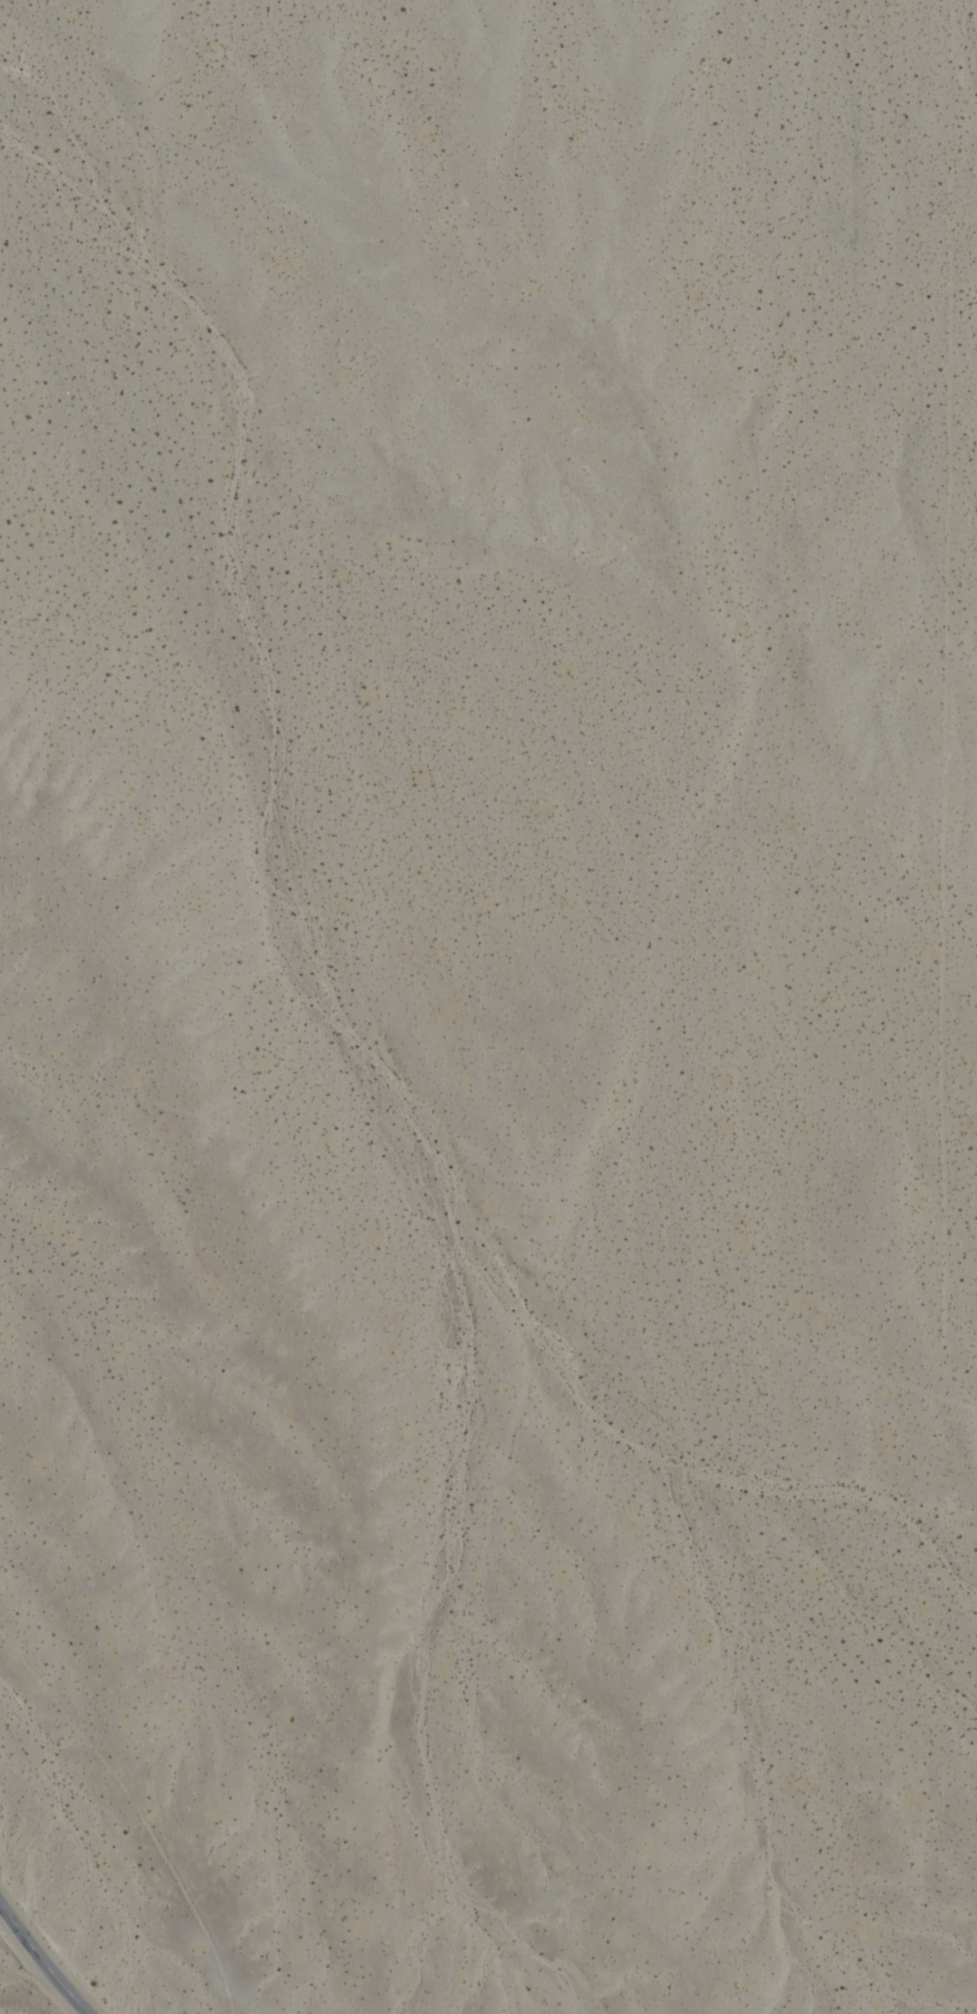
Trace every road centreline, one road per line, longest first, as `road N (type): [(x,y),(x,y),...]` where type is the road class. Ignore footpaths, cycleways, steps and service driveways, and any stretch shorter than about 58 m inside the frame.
road 1 (residential): [(0,1893),(98,2013)]

